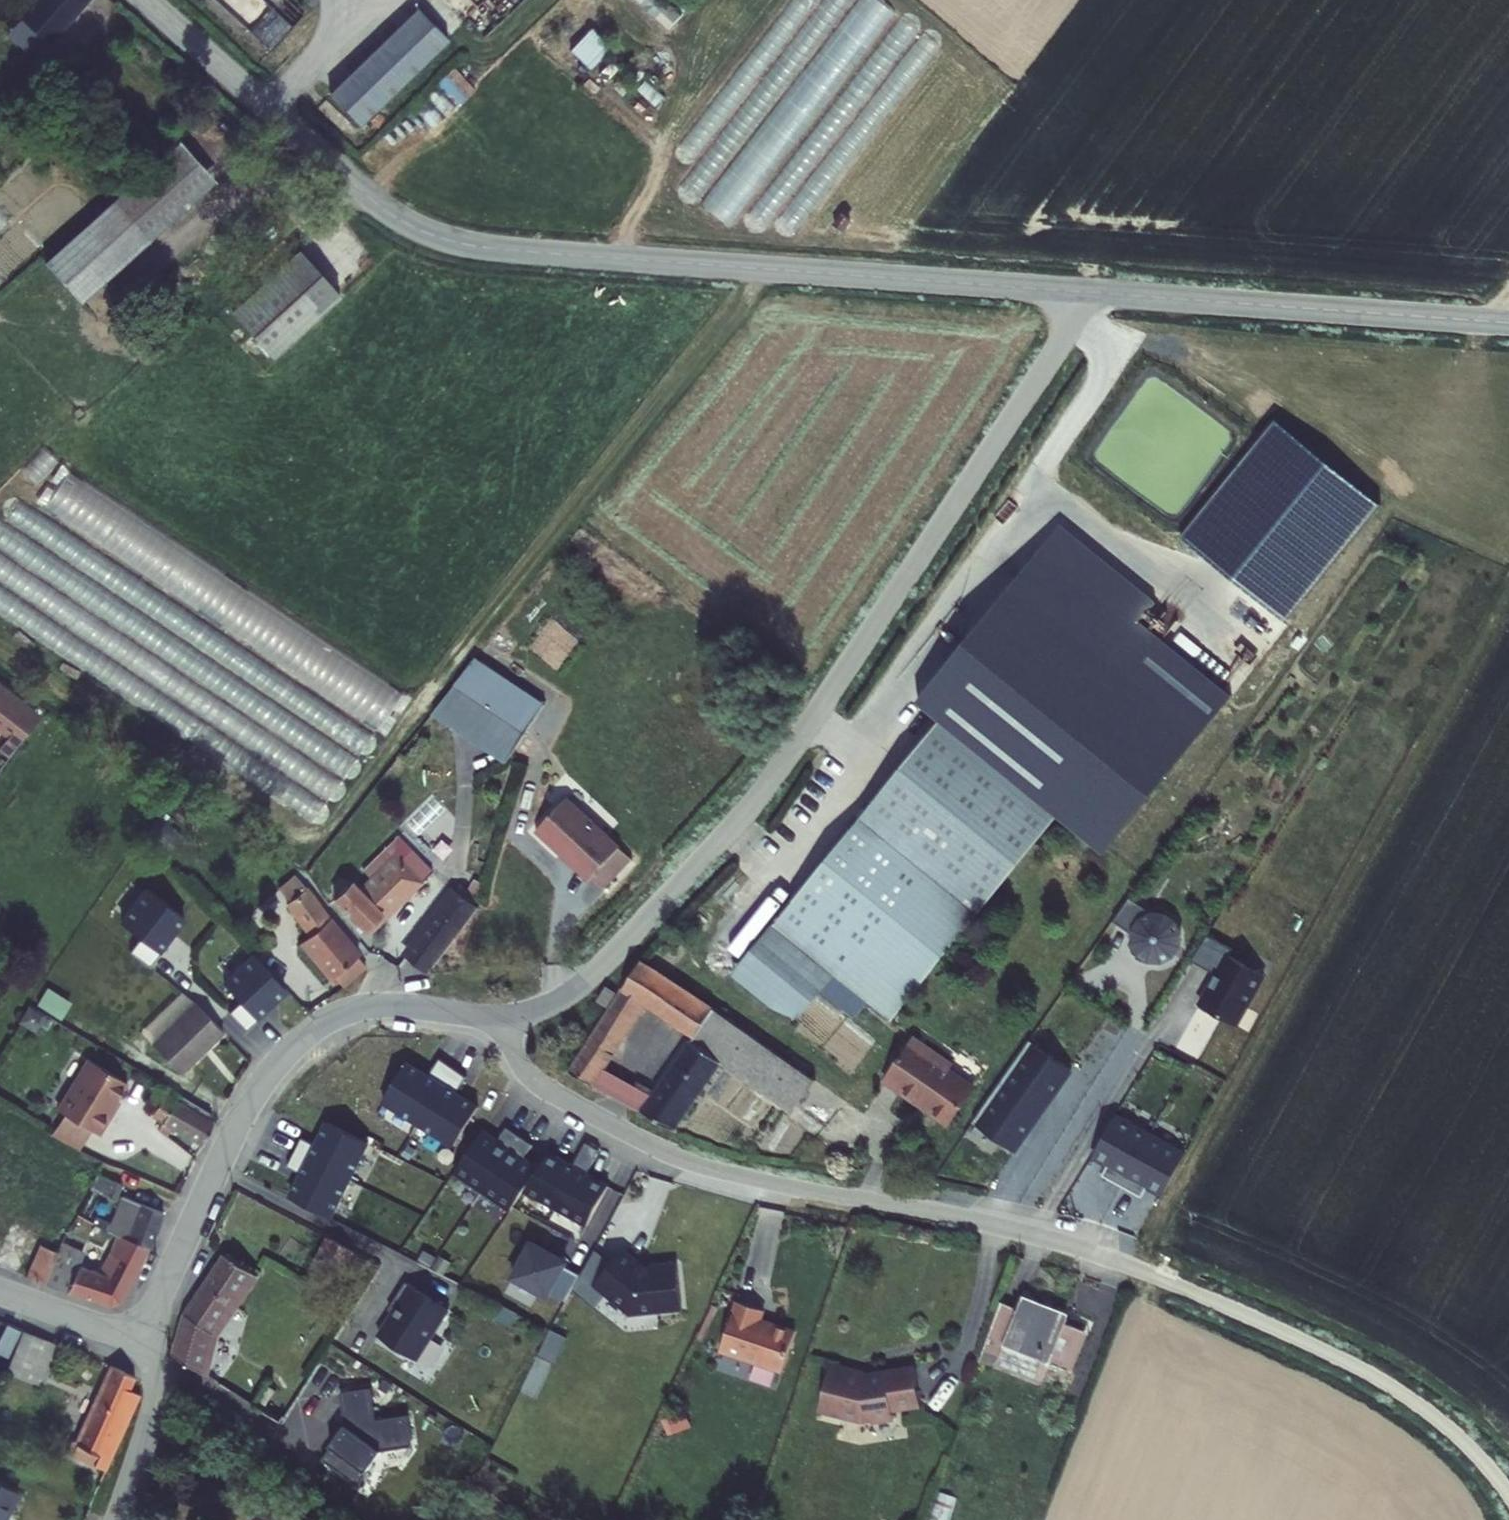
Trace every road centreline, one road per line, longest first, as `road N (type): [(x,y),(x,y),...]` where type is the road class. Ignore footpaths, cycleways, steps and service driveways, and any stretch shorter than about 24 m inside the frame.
road 1 (tertiary): [(1096,292),(496,249),(431,236),(380,207),(147,0)]
road 2 (residential): [(1096,292),(765,790),(586,980),(506,1016)]
road 3 (residential): [(1140,1270),(996,1225),(686,1159),(527,1075),(506,1016)]
road 4 (residential): [(506,1016),(380,1006),(335,1015),(313,1029),(243,1114),(146,1342)]
road 5 (unclassified): [(1140,1270),(1370,1371),(1462,1436),(1508,1495)]
road 6 (tertiary): [(1508,322),(1096,292)]
road 7 (residential): [(146,1342),(156,1410),(117,1519)]
road 8 (residential): [(146,1342),(0,1289)]

